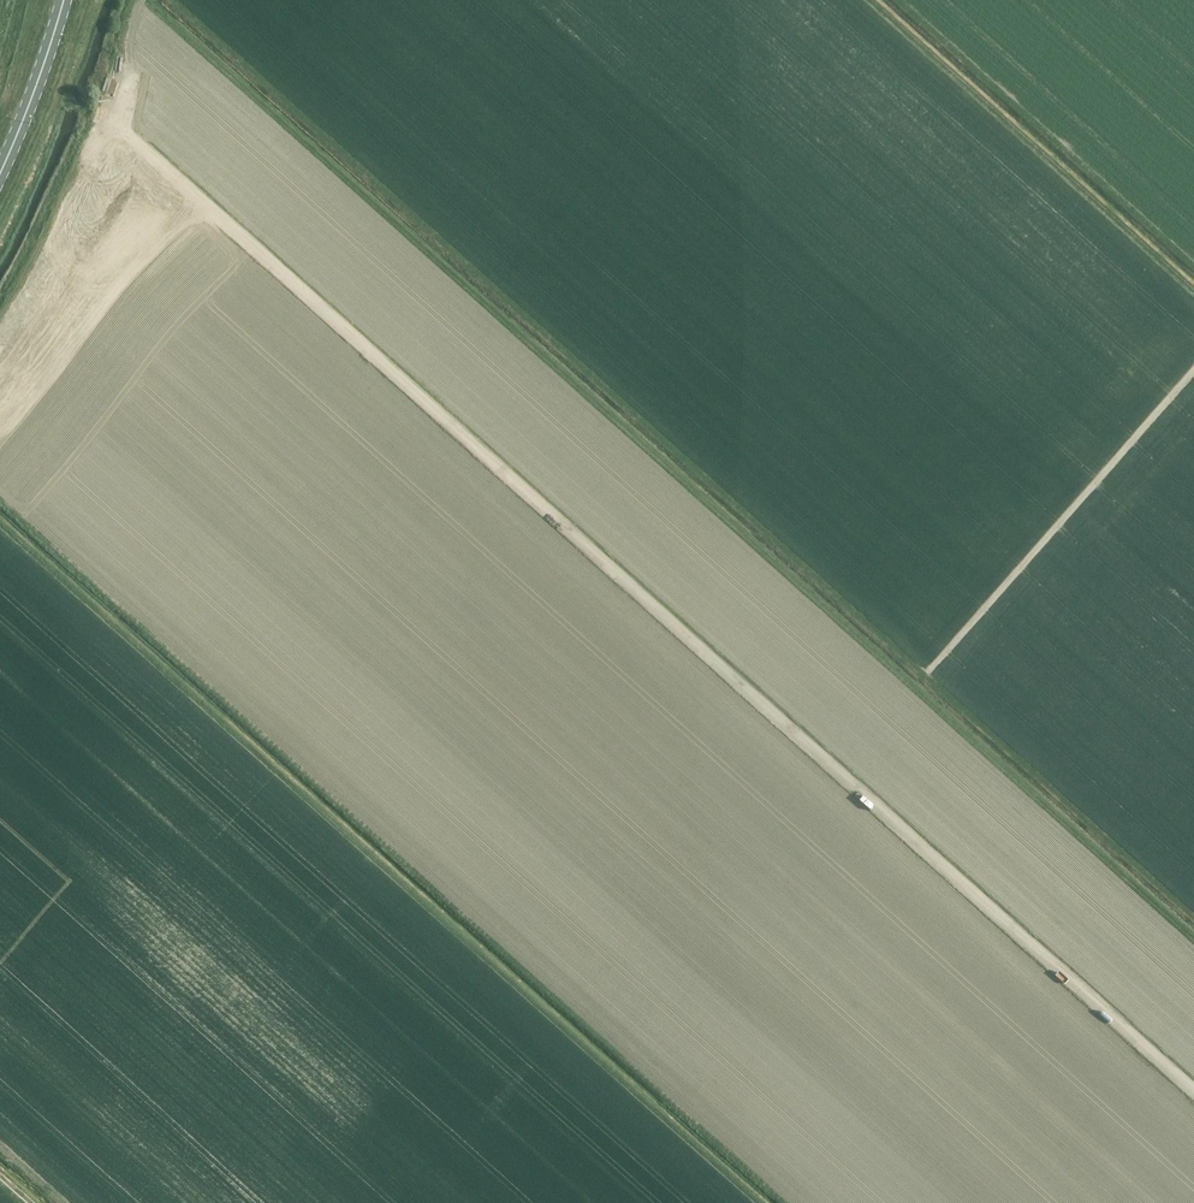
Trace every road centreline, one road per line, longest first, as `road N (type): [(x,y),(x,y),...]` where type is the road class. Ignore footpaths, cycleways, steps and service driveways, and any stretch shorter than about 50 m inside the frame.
road 1 (track): [(928,677),(1193,371)]
road 2 (primary): [(0,167),(64,0)]

